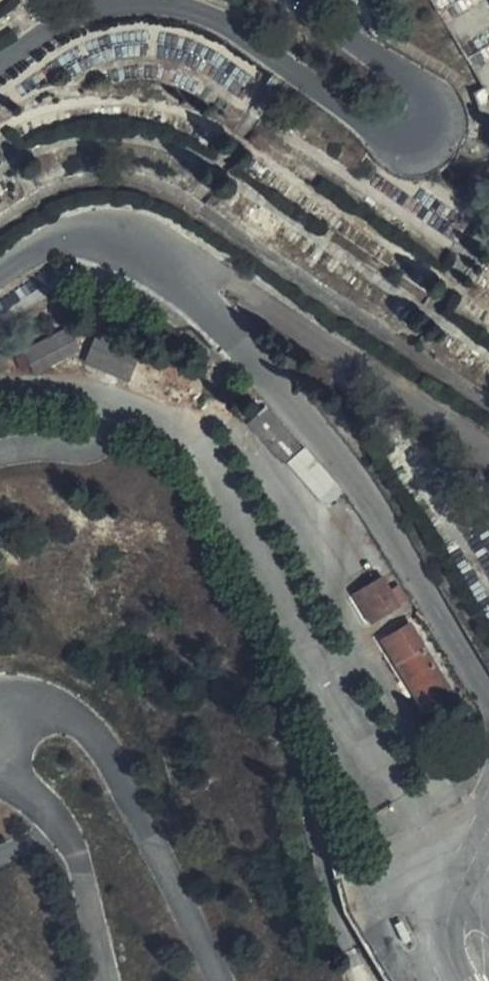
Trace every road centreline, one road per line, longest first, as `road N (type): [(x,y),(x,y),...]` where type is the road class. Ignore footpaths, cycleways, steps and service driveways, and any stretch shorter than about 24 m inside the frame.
road 1 (unclassified): [(0,274),(57,240),(100,237),(131,245),(201,300),(343,463),(488,694)]
road 2 (unclassified): [(296,0),(423,83),(434,98),(432,125),(411,140),(395,139),(224,21),(161,4),(68,22),(0,66)]
road 3 (unclassified): [(488,826),(454,899),(451,964),(463,980)]

